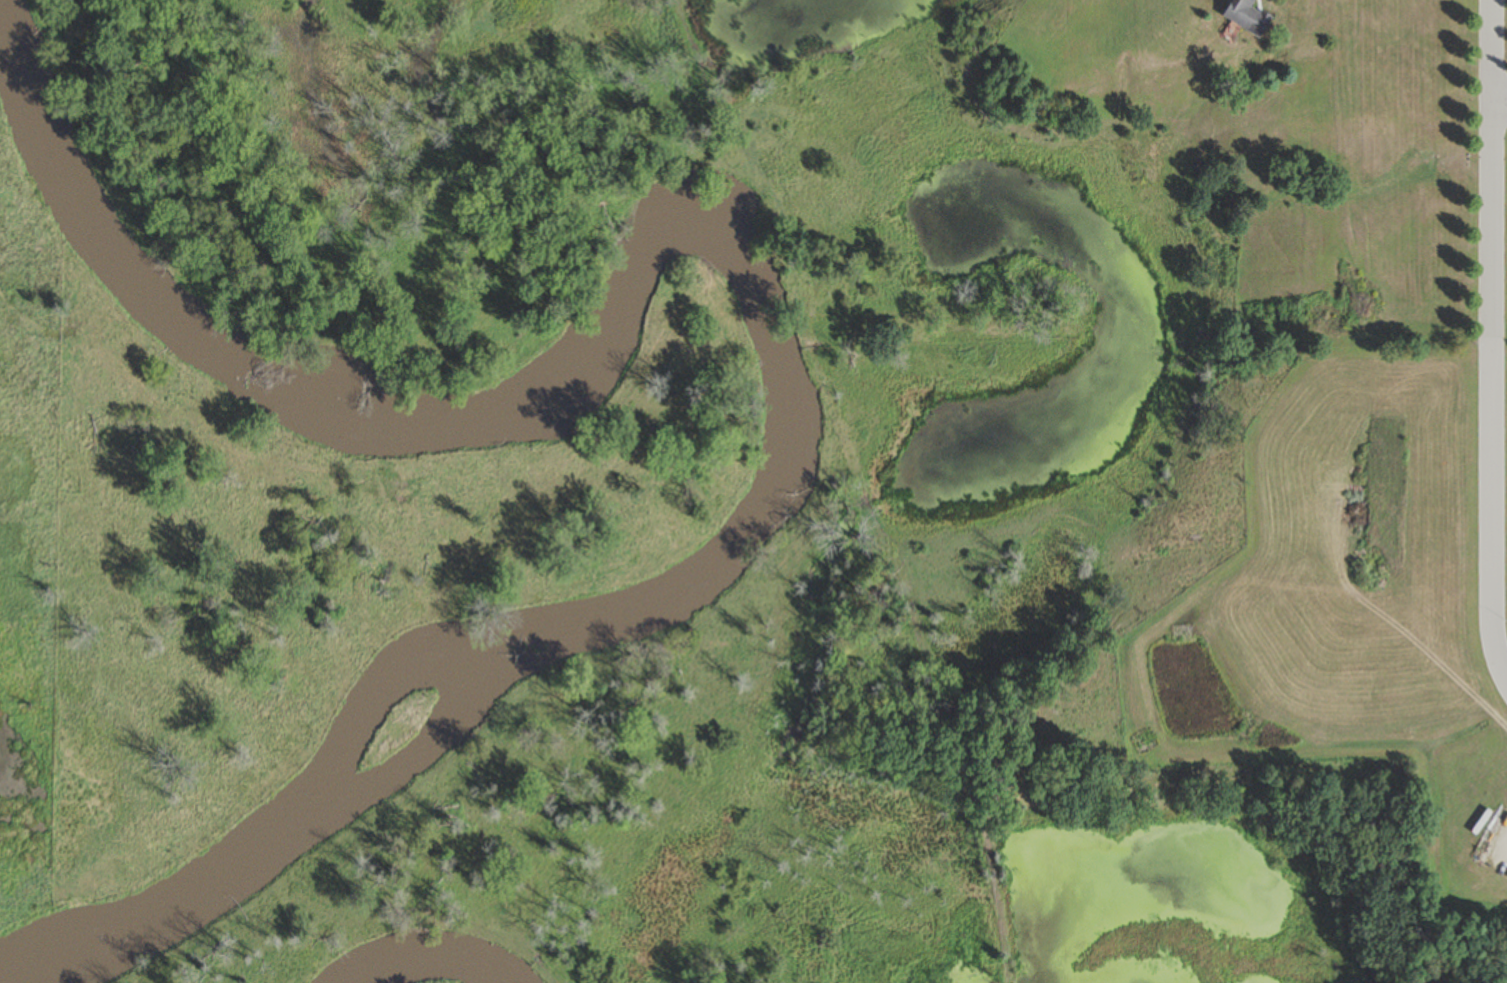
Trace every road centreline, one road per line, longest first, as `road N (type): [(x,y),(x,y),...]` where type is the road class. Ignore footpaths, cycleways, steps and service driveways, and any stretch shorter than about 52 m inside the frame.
road 1 (residential): [(1506,679),(1494,636),(1491,0)]

